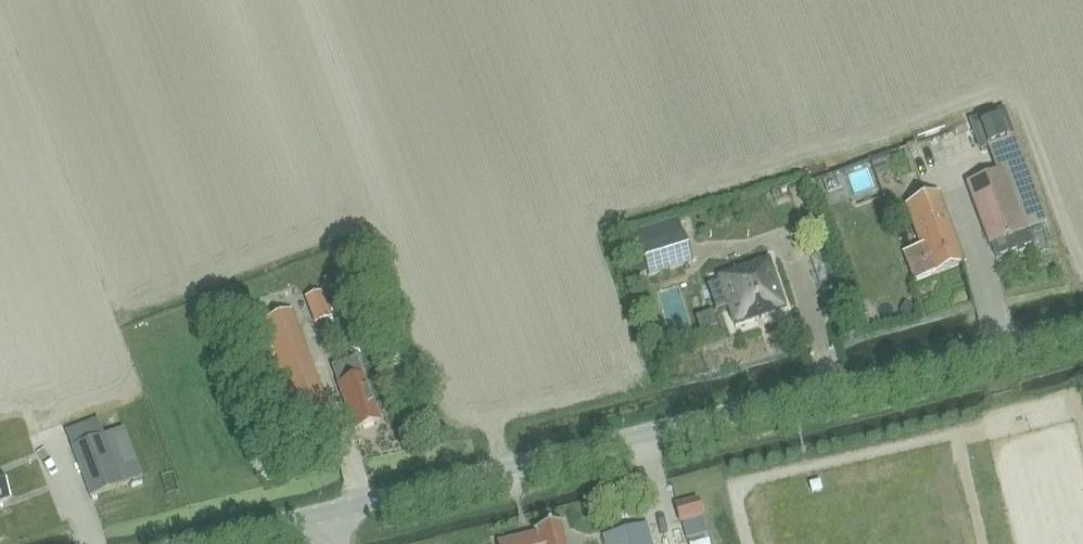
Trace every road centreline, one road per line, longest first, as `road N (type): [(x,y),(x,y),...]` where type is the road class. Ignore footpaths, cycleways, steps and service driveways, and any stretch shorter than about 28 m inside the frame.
road 1 (unclassified): [(212,543),(1082,333)]

